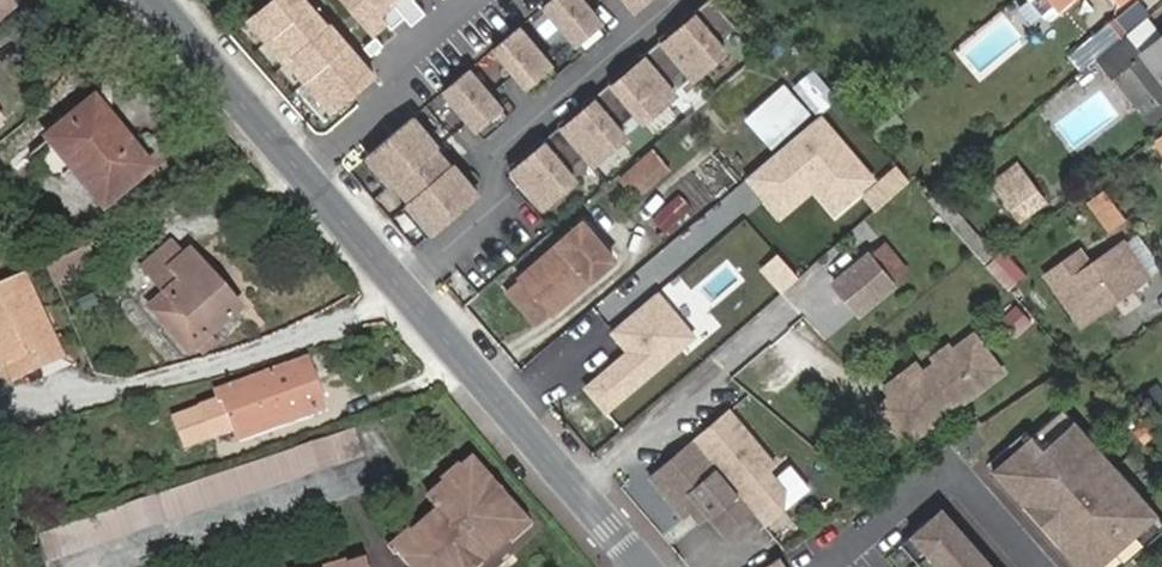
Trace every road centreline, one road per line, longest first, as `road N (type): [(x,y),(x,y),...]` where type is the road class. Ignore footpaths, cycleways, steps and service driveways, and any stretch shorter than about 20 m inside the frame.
road 1 (tertiary): [(644,566),(157,0)]
road 2 (residential): [(87,566),(94,557),(388,471)]

